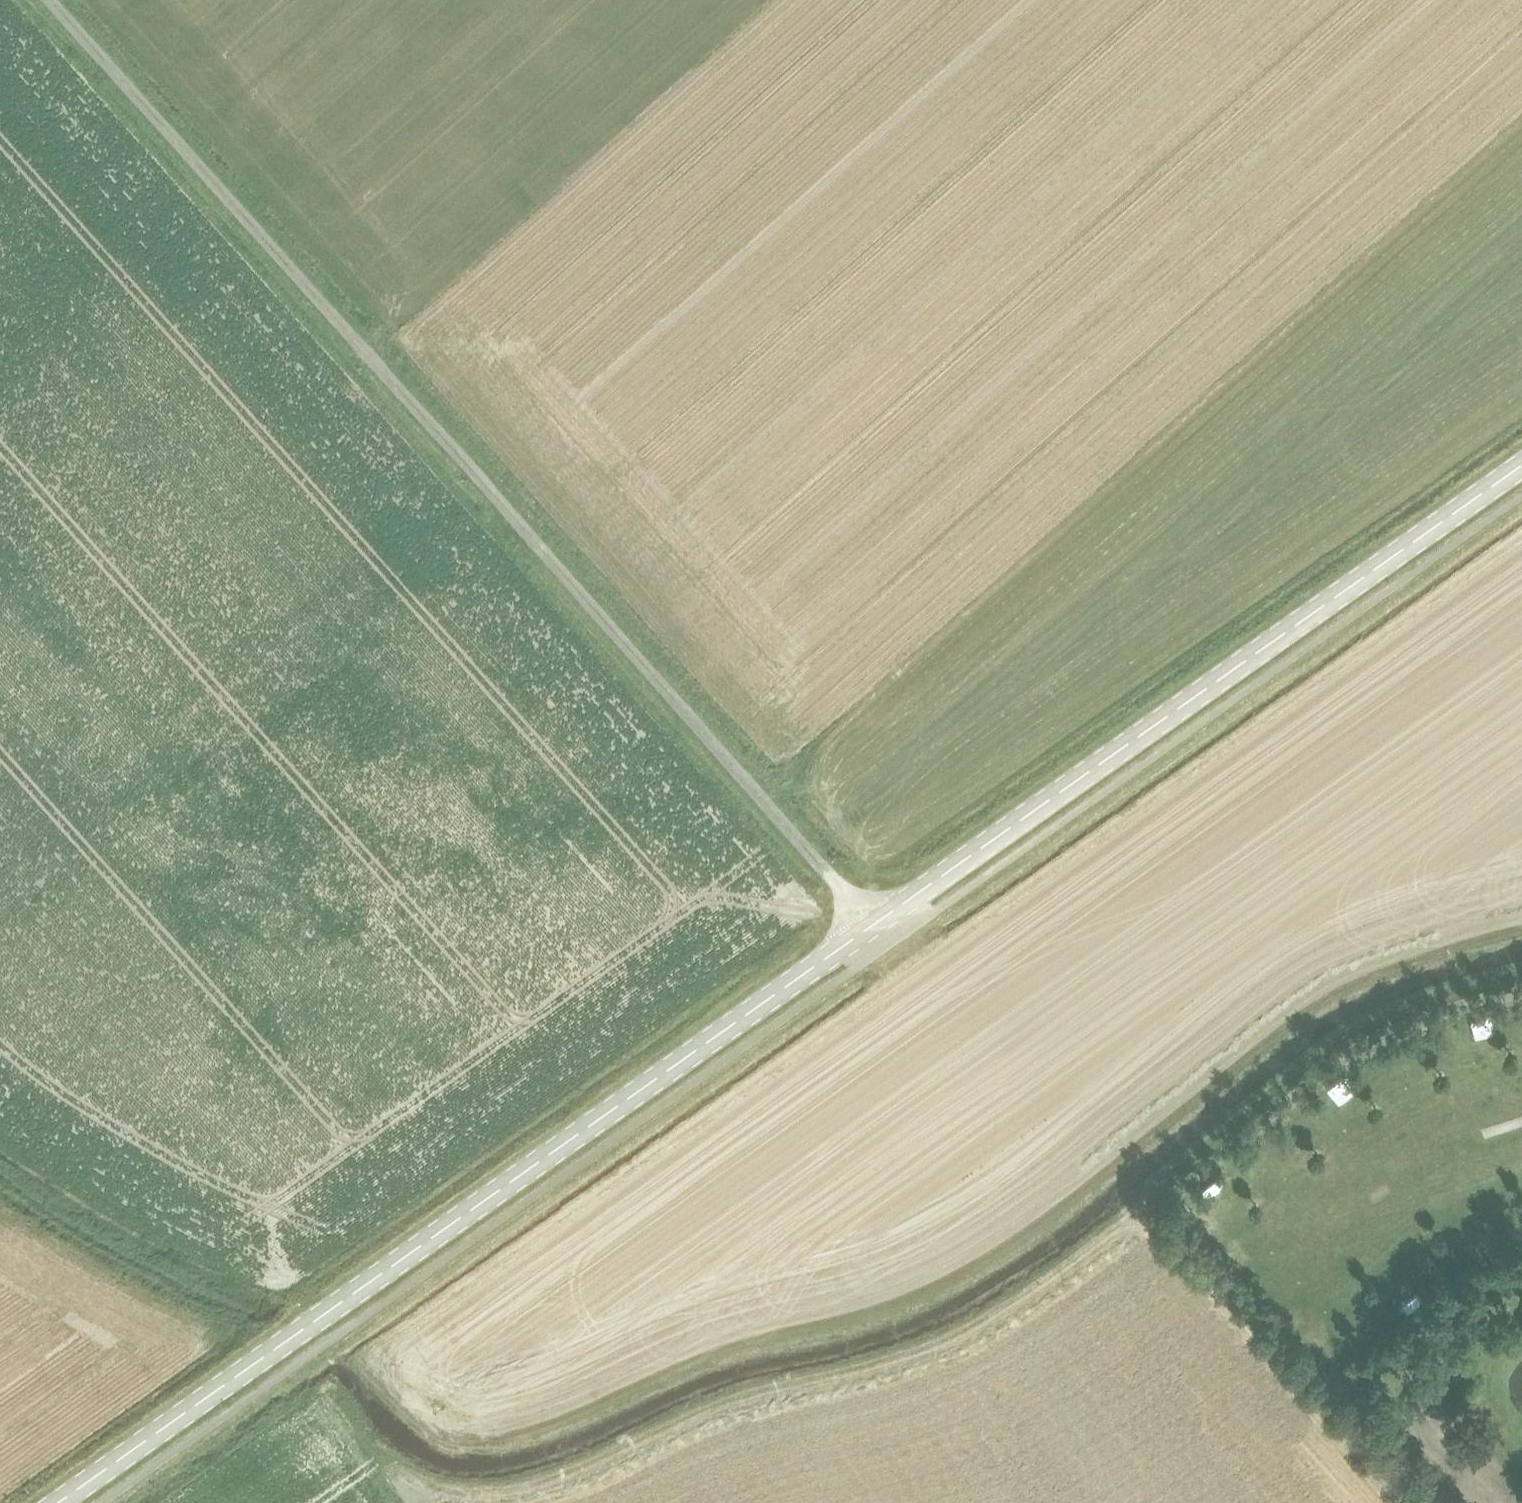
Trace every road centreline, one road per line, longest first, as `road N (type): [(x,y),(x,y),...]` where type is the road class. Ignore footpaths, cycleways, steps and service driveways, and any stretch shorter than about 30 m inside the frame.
road 1 (secondary): [(1521,469),(60,1502)]
road 2 (track): [(873,929),(651,669),(52,0)]

